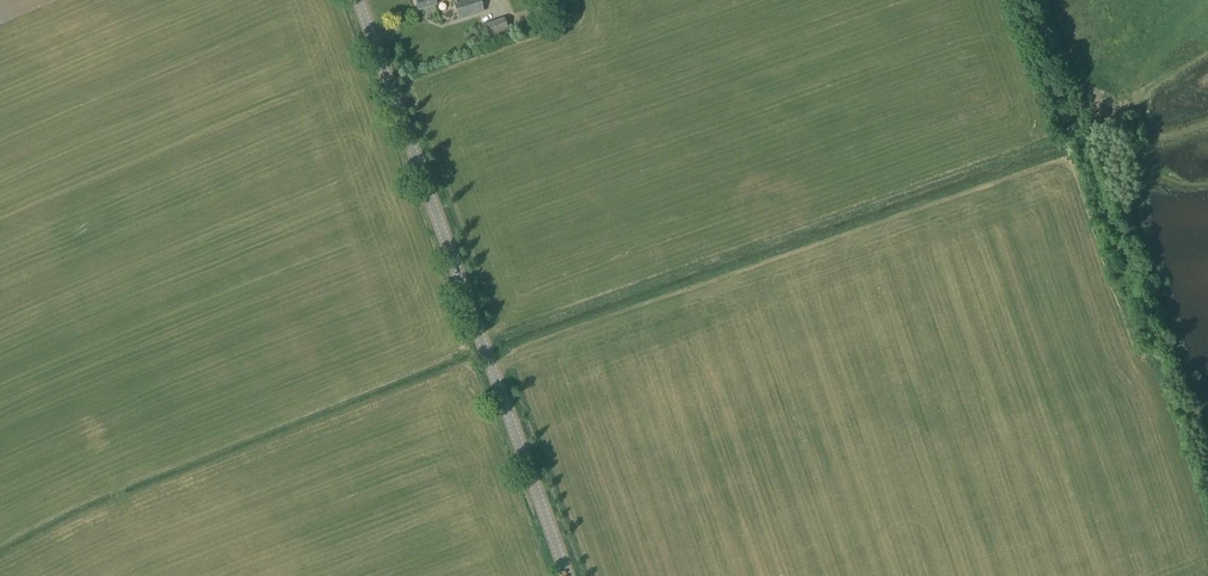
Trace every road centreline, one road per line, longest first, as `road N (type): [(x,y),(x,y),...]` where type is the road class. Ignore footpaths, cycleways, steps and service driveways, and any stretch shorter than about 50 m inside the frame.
road 1 (track): [(1027,0),(1069,132),(1063,153),(487,355),(0,556)]
road 2 (tertiary): [(567,575),(358,0)]

